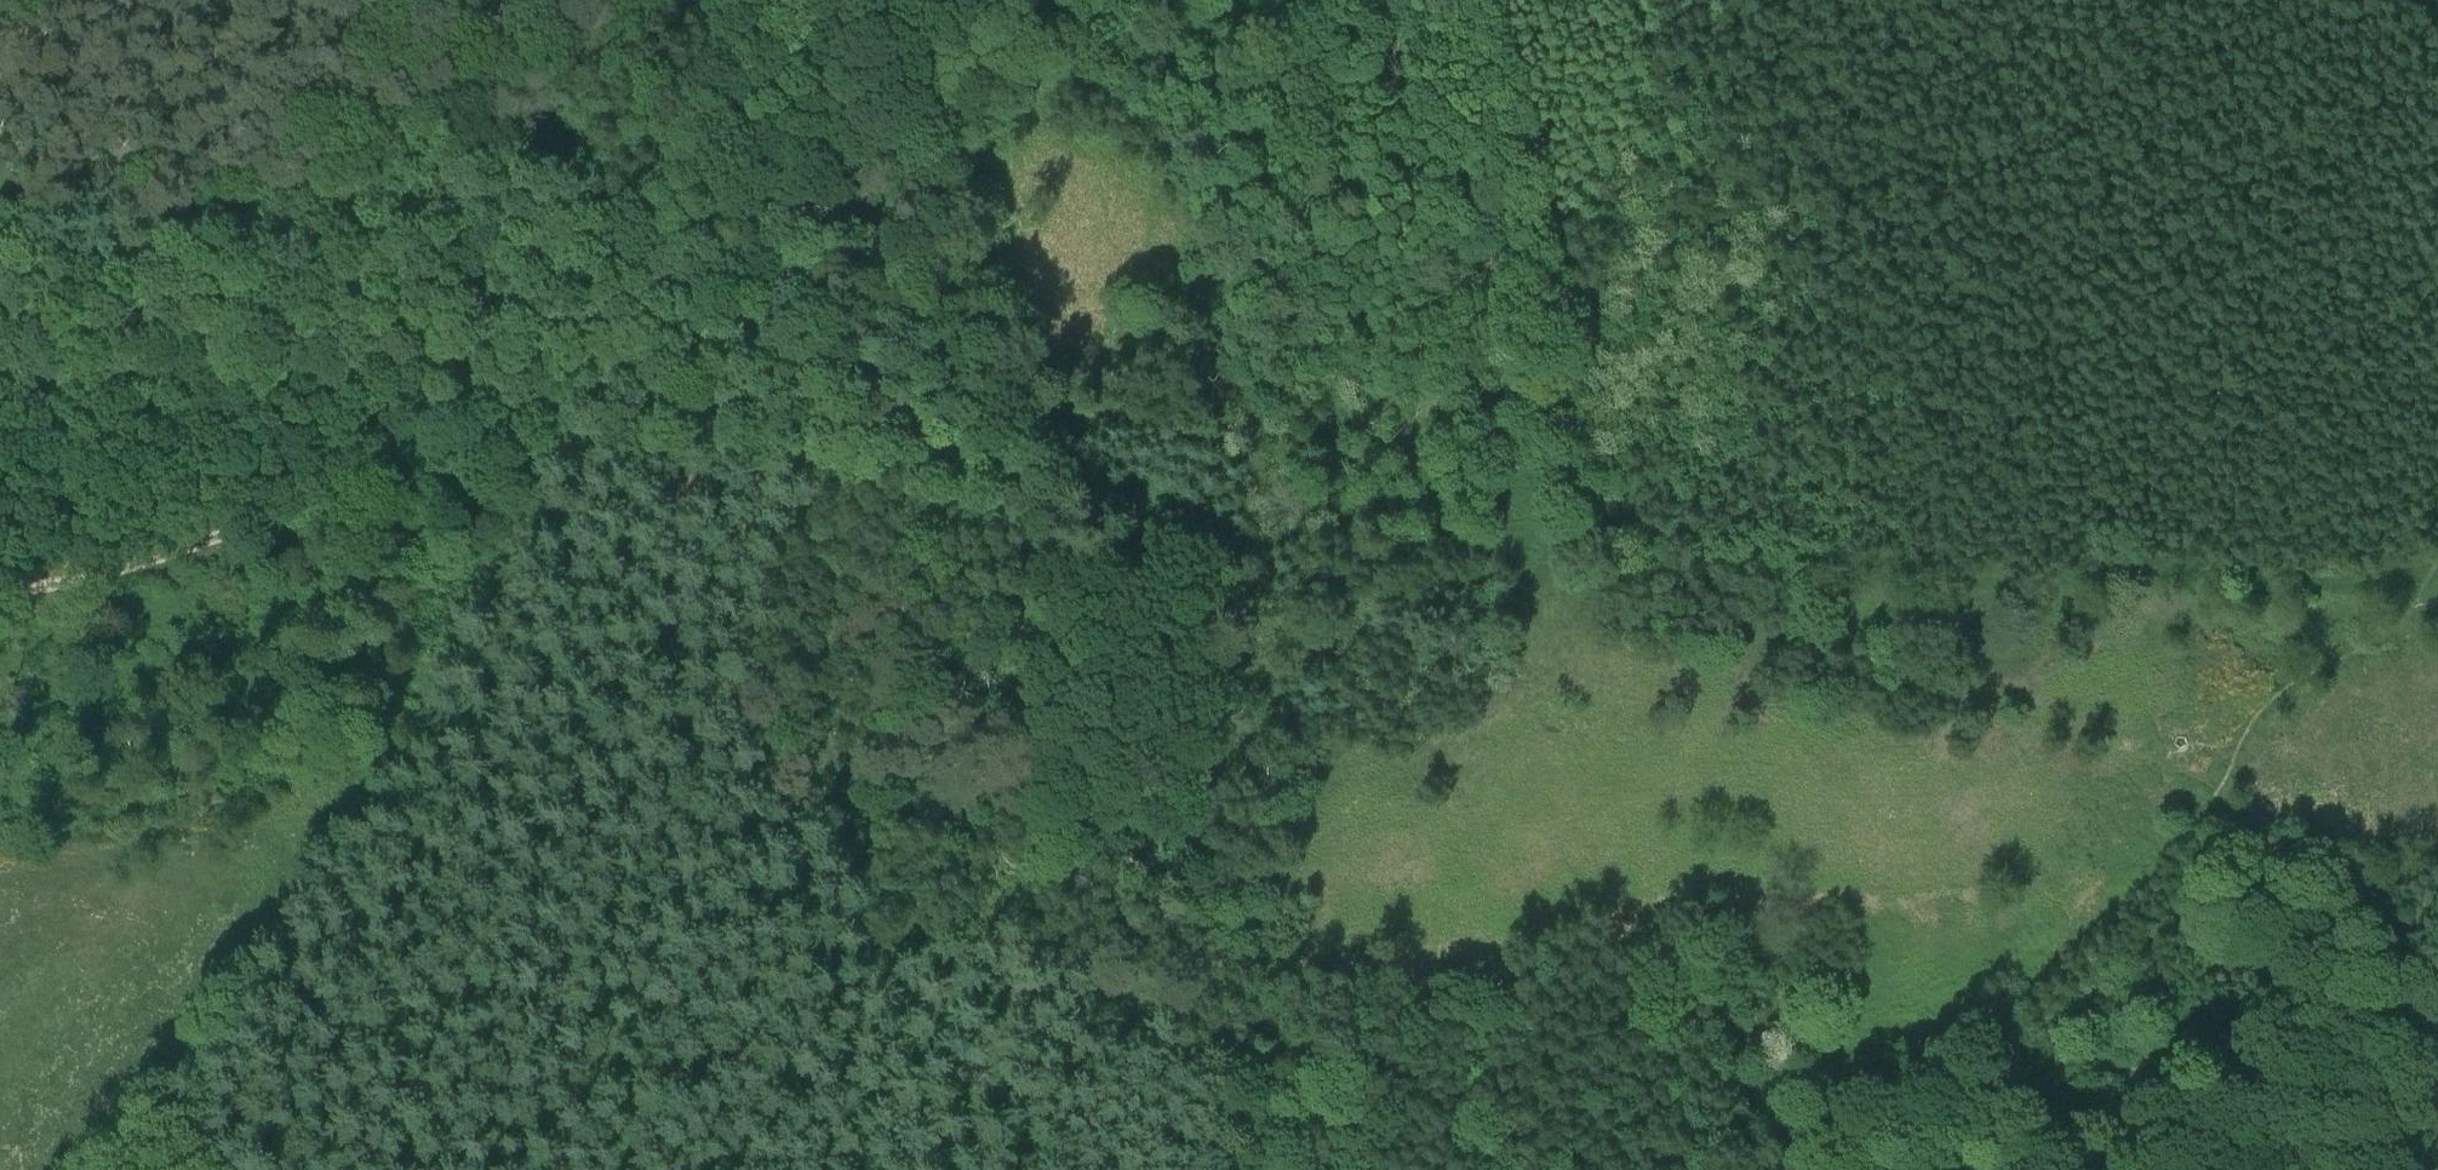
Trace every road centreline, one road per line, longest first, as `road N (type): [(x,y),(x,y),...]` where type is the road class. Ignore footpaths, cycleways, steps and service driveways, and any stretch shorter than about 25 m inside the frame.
road 1 (track): [(817,0),(733,175),(644,265),(394,433),(270,503),(140,552),(0,585)]
road 2 (track): [(2437,538),(2417,592),(2367,643),(2288,684),(2263,708),(2114,908),(2011,979),(1815,1087),(1740,1169)]

